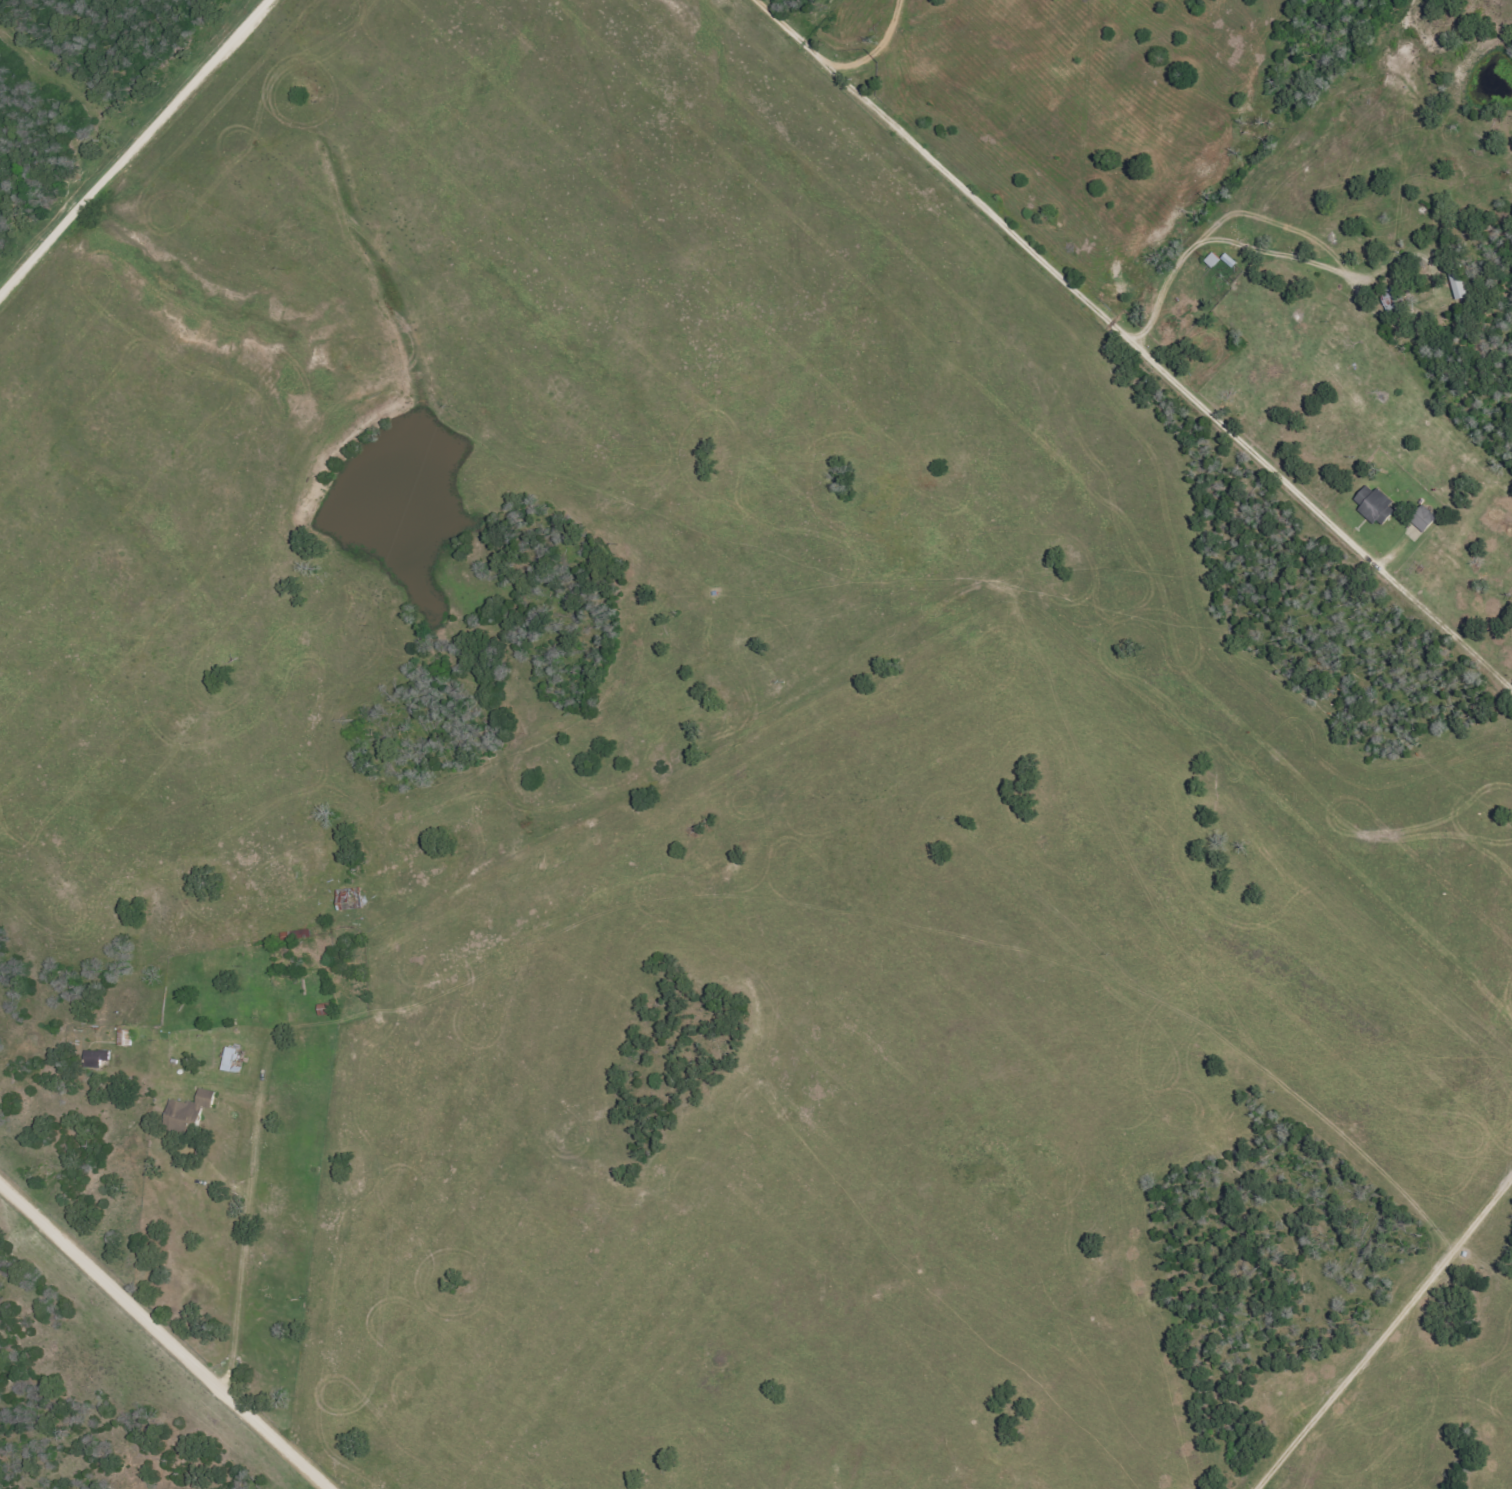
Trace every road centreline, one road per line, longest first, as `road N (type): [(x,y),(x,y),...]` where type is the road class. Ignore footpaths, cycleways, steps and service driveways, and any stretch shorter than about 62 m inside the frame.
road 1 (residential): [(1511,595),(868,0)]
road 2 (residential): [(337,1488),(0,1181)]
road 3 (residential): [(0,260),(232,0)]
road 4 (residential): [(257,1417),(295,1080)]

